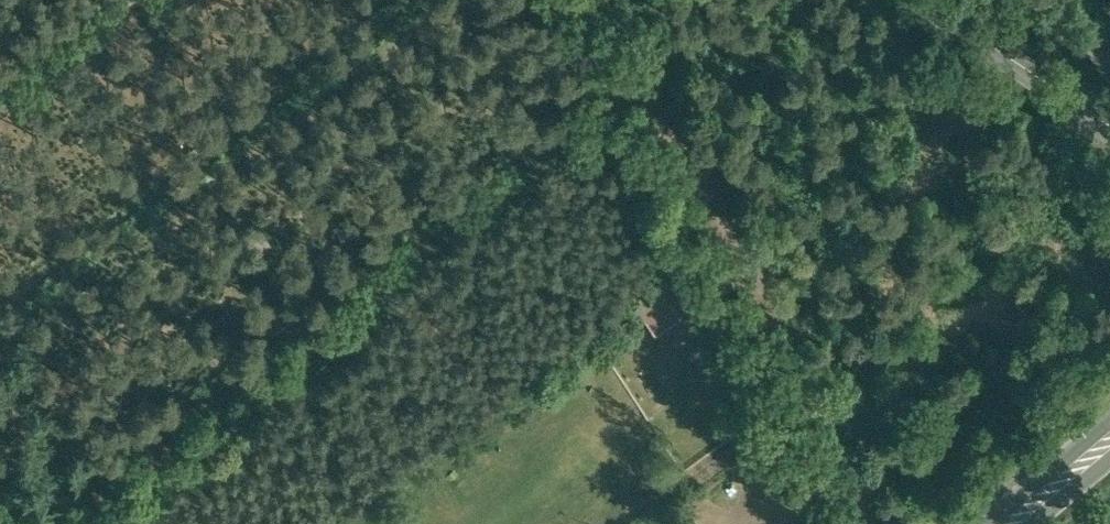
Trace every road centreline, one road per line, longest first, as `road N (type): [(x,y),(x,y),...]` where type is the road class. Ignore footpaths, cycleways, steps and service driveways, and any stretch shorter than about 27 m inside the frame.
road 1 (secondary): [(917,0),(1109,129)]
road 2 (primary): [(1008,523),(1109,433)]

